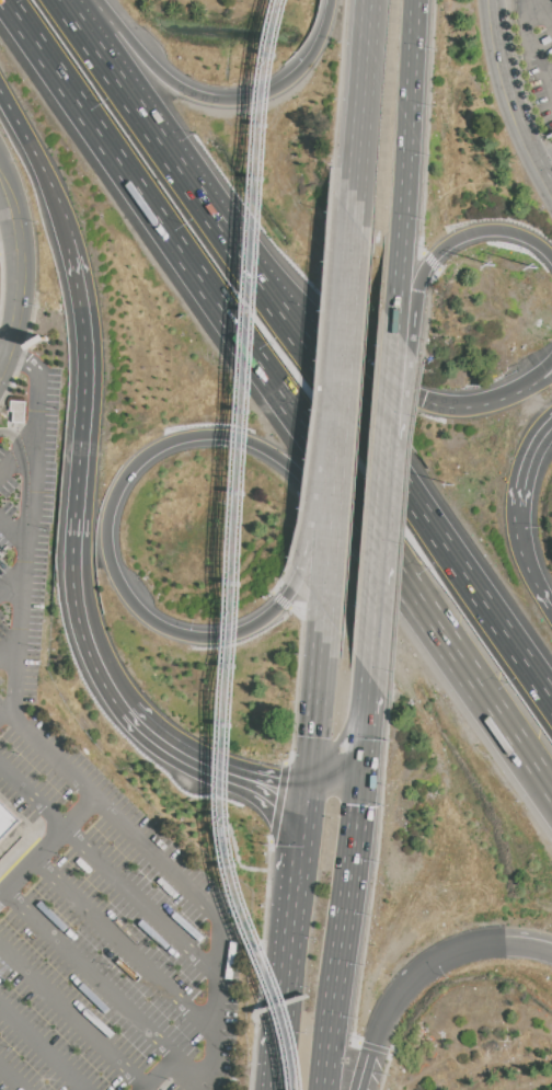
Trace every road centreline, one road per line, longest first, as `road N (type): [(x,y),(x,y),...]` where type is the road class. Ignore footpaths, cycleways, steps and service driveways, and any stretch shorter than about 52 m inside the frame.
road 1 (motorway): [(10,0),(470,674)]
road 2 (motorway): [(551,697),(177,165)]
road 3 (motorway): [(174,632),(149,619),(119,577),(114,508),(124,485),(161,449),(187,439),(246,440),(297,473),(405,610),(470,674)]
road 4 (motorway): [(68,221),(92,356),(83,593),(102,659),(125,700)]
road 5 (trunk): [(328,1089),(369,672)]
road 6 (trunk): [(358,227),(323,633)]
road 7 (motorway): [(422,401),(372,371),(225,203),(177,165)]
road 8 (trunk): [(395,331),(411,0)]
road 9 (motorway): [(333,0),(310,58),(260,95),(227,101),(180,85),(99,0)]
road 10 (motorway): [(197,760),(253,789),(281,816),(287,964)]
road 11 (trunk): [(369,672),(387,431)]
road 12 (trunk): [(373,0),(358,227)]
road 13 (motorway): [(395,331),(439,255),(458,240),(505,230),(551,254)]
road 14 (secondary): [(0,172),(16,218),(22,274),(0,373)]
road 15 (motorway): [(345,394),(294,592)]
road 16 (motorway): [(177,165),(62,0)]
road 17 (tertiary): [(490,0),(518,124),(551,190)]
road 18 (trunk): [(309,777),(287,964)]
road 19 (trunk): [(323,633),(309,777)]
road 20 (motorway): [(470,674),(551,792)]
road 21 (motorway): [(294,592),(253,629),(228,638),(174,632)]
road 22 (motorway): [(551,609),(517,535),(522,481)]
road 23 (motorway): [(309,777),(347,753),(369,672)]
road 24 (motorway): [(12,108),(68,221)]

